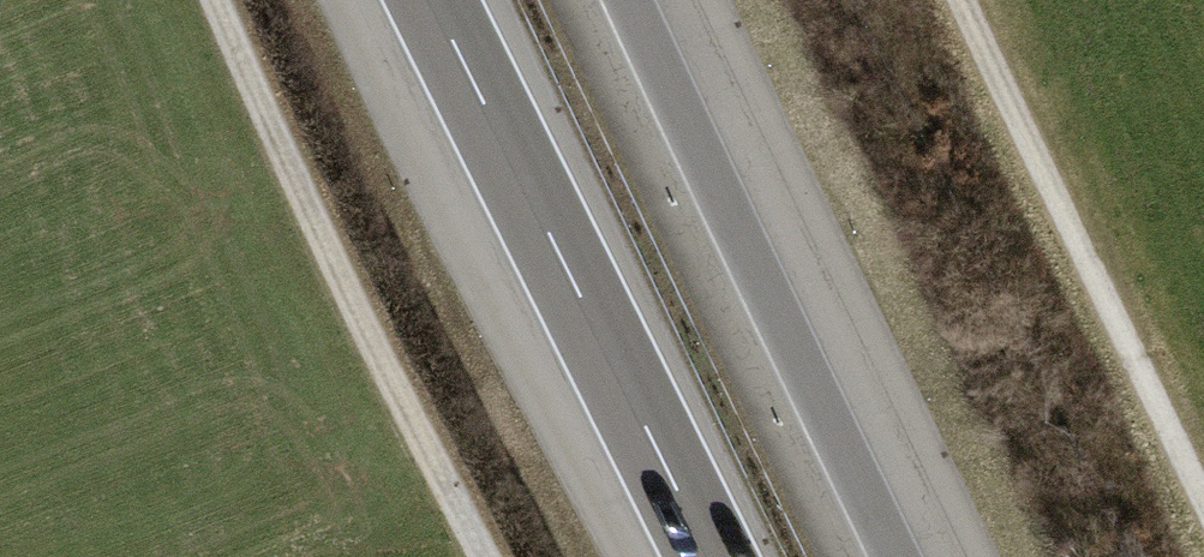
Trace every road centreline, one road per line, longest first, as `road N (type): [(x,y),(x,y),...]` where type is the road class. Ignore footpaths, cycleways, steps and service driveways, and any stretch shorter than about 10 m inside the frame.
road 1 (motorway): [(433,0),(710,556)]
road 2 (motorway): [(894,556),(627,0)]
road 3 (track): [(470,556),(417,463),(209,0)]
road 4 (track): [(1203,515),(957,0)]

